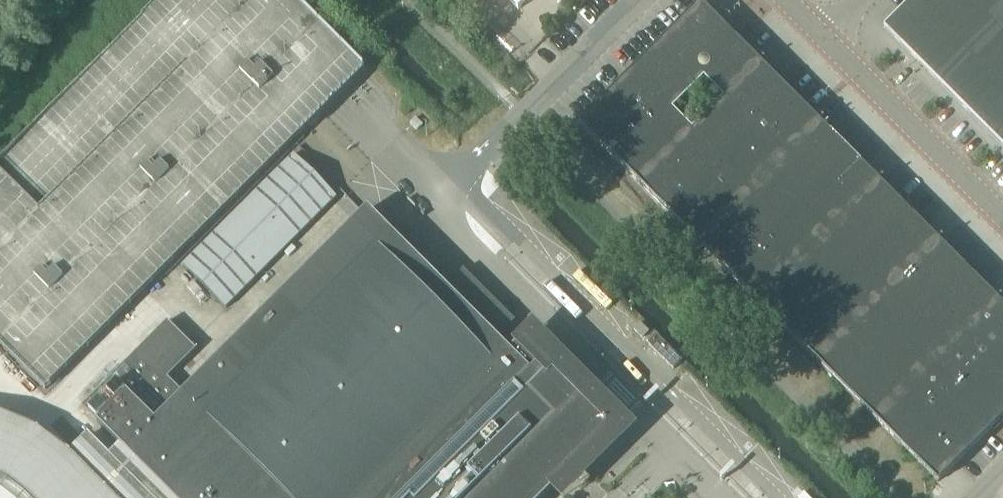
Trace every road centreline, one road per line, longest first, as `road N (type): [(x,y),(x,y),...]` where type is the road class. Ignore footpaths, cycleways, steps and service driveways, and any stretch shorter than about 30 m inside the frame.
road 1 (unclassified): [(440,207),(721,497)]
road 2 (unclassified): [(645,0),(440,207)]
road 3 (tertiary): [(1002,216),(824,38)]
road 4 (unclassified): [(440,207),(344,114)]

